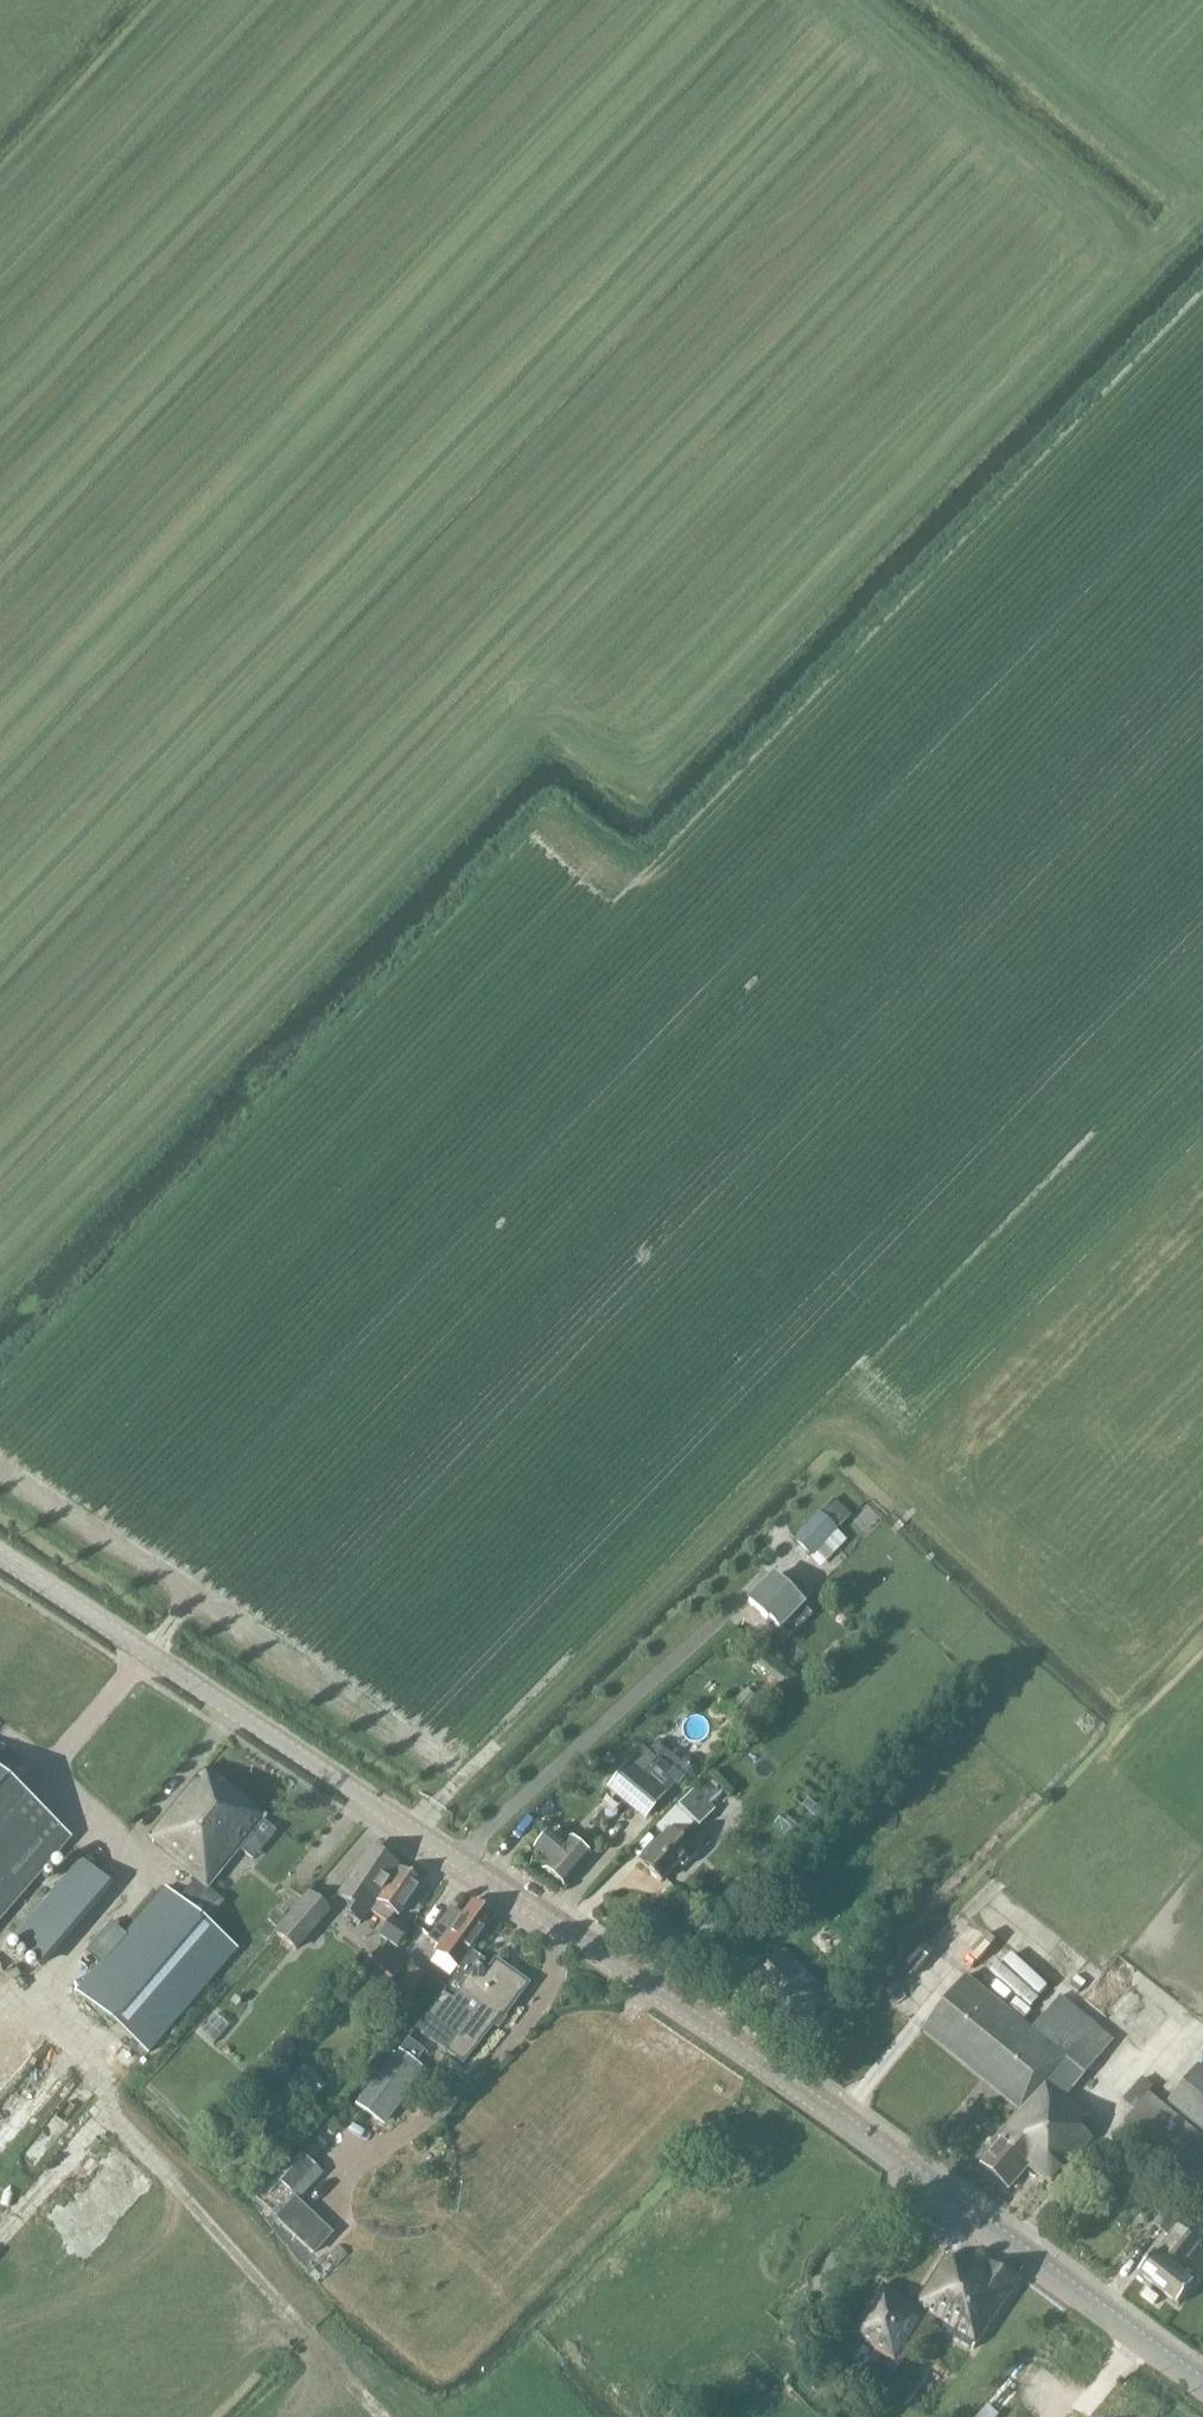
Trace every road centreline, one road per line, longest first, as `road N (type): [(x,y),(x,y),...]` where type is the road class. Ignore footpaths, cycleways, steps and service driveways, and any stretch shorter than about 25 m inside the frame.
road 1 (tertiary): [(1202,2388),(603,1950),(0,1558)]

